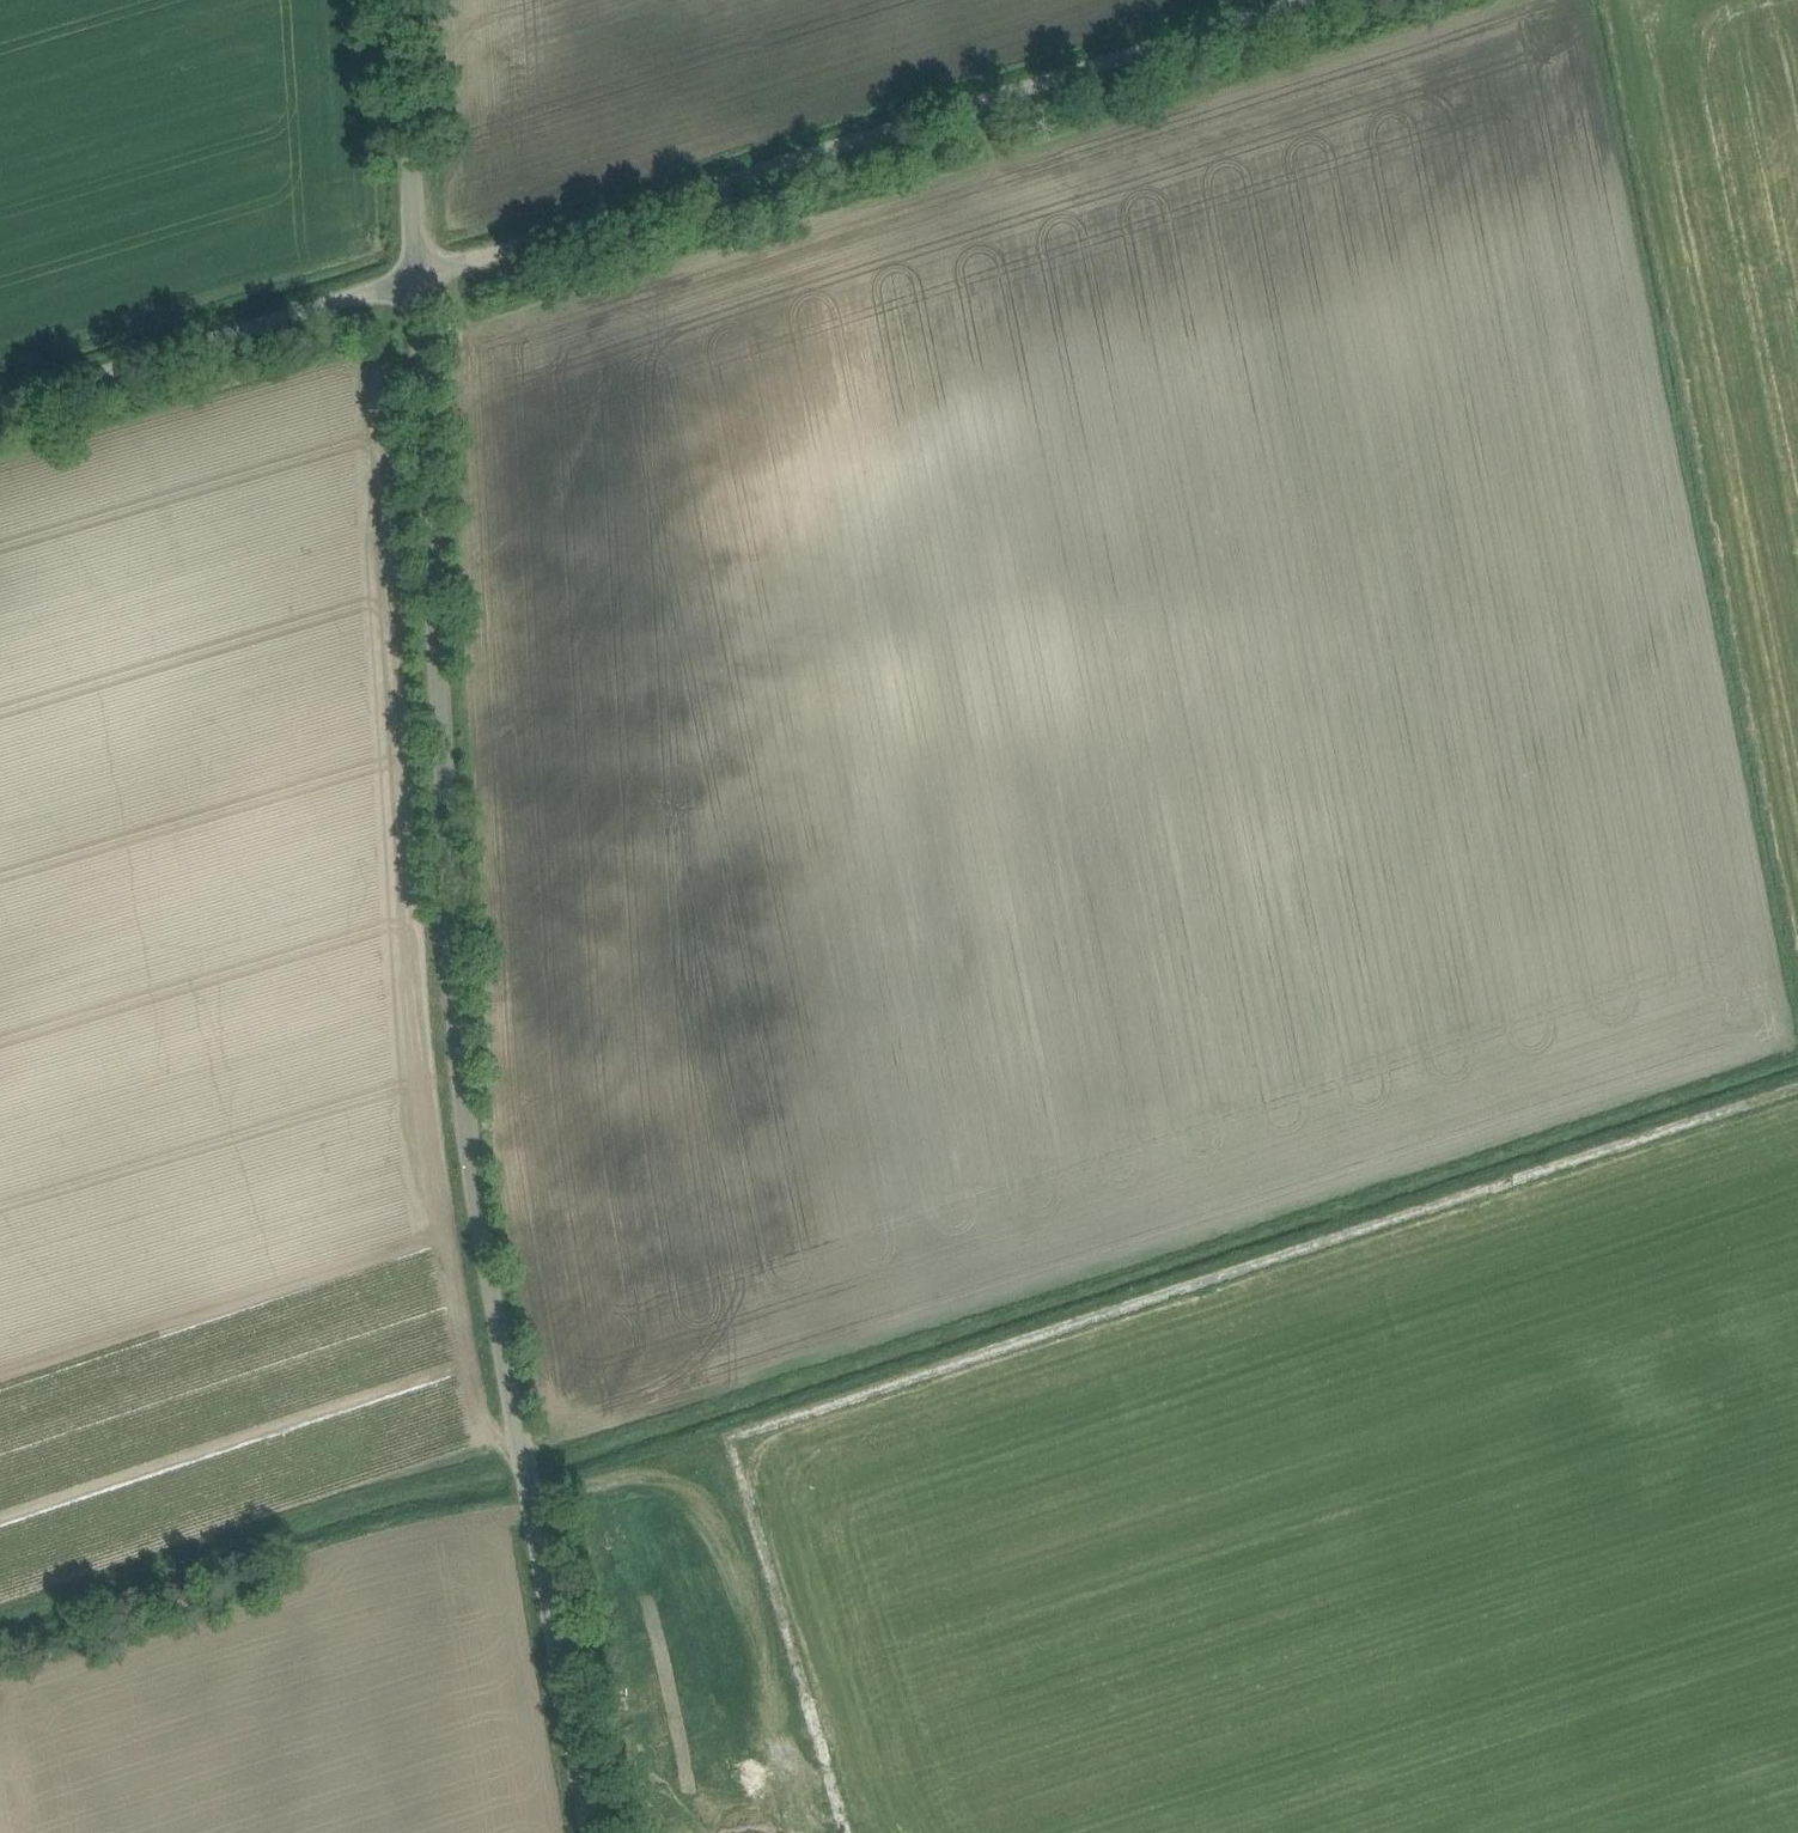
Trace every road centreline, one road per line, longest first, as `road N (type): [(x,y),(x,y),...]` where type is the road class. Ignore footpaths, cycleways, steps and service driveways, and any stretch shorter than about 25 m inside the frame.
road 1 (unclassified): [(595,1832),(487,1245),(415,280)]
road 2 (track): [(1797,1094),(729,1445),(845,1832)]
road 3 (unclassified): [(415,280),(1311,0)]
road 4 (unclassified): [(0,403),(415,280)]
road 5 (unclassified): [(415,280),(400,0)]

